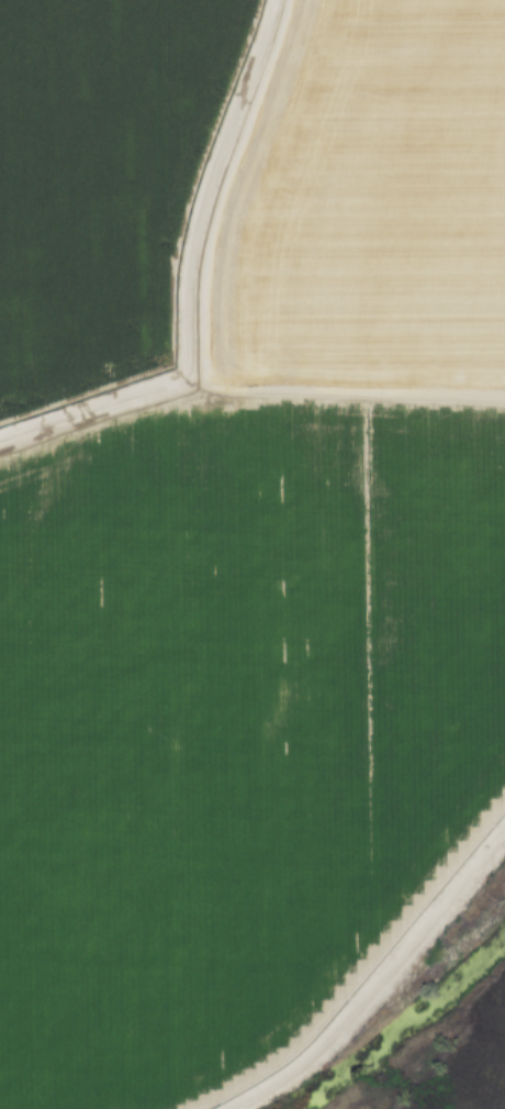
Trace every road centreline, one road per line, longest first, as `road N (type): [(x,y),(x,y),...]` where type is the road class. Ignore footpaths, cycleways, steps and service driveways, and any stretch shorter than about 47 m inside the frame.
road 1 (track): [(271,0),(200,211),(183,304),(182,369),(156,387),(0,439)]
road 2 (track): [(220,1108),(282,1077),(333,1031),(504,826)]

